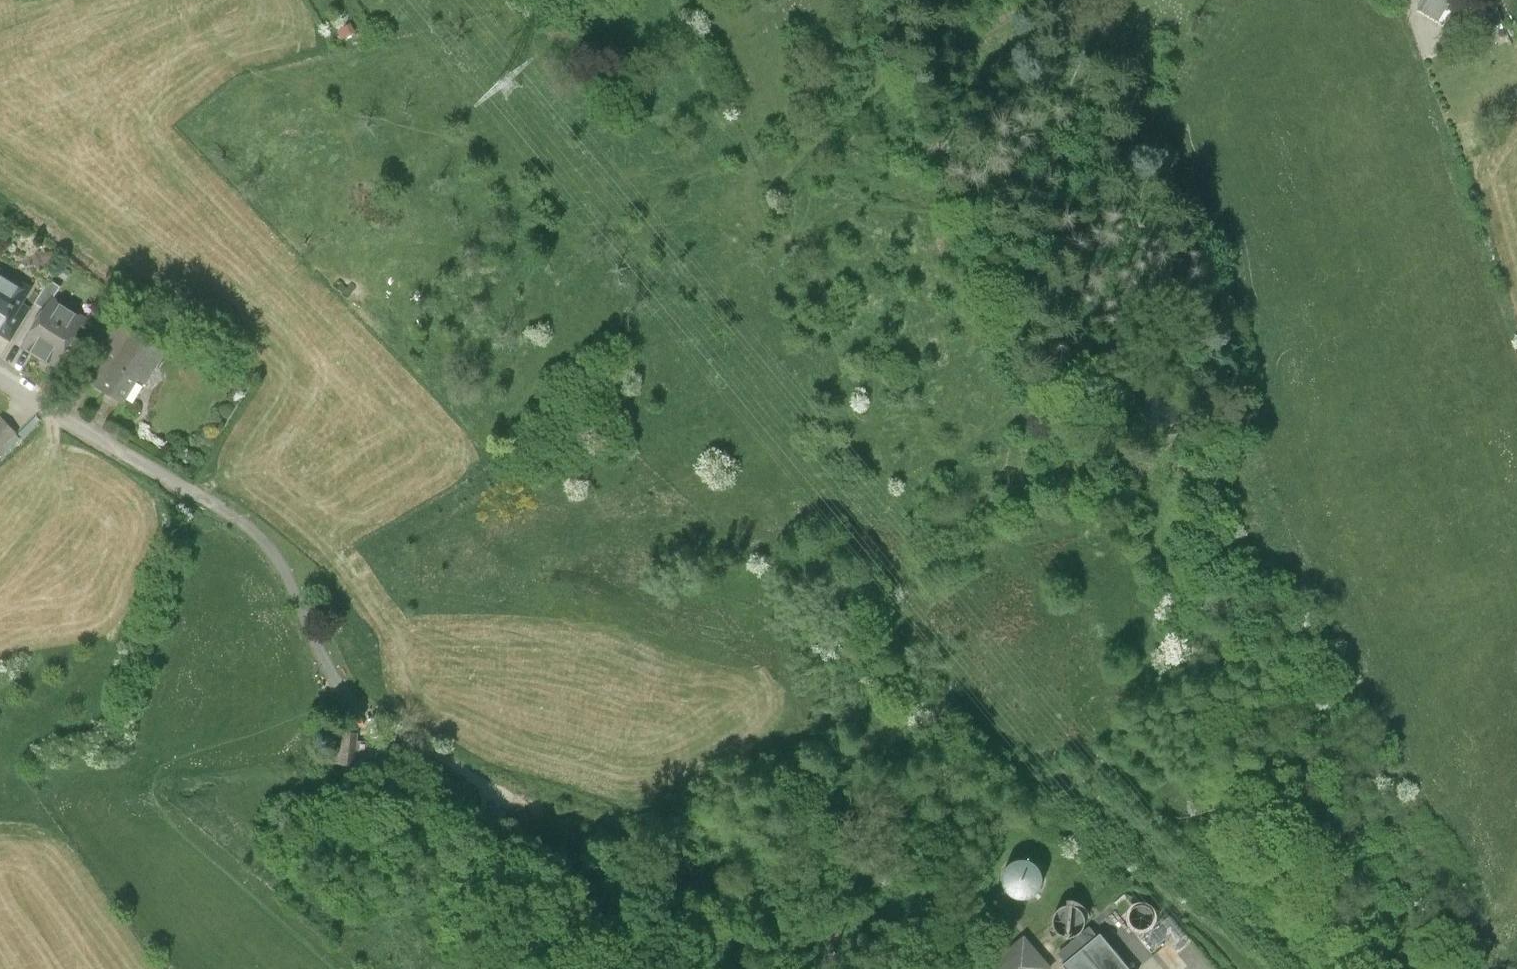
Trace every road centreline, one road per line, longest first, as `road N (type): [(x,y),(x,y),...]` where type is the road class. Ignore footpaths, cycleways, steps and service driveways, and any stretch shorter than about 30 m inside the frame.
road 1 (residential): [(0,376),(205,500)]

